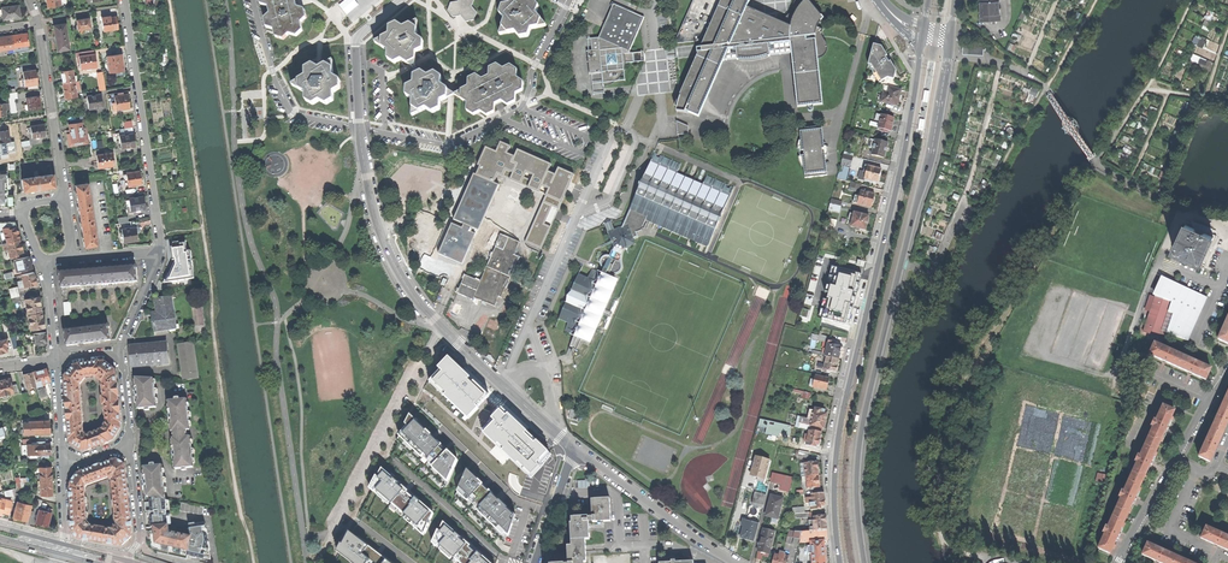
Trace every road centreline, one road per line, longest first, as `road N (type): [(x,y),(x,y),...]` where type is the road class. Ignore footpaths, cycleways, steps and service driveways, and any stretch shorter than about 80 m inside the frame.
road 1 (track): [(170,0),(248,532)]
road 2 (primary): [(922,41),(906,145),(838,442),(840,562)]
road 3 (primary): [(865,562),(860,442),(949,57)]
road 4 (track): [(995,561),(952,553),(942,540),(932,472),(942,413),(1092,168),(1105,175)]
road 5 (residential): [(358,47),(368,176),(399,272),(433,320),(572,447)]
road 6 (residential): [(124,0),(160,253)]
road 7 (track): [(333,538),(441,328)]
road 8 (residential): [(1118,562),(1227,374)]
road 9 (residential): [(572,447),(738,562)]
road 10 (residential): [(38,23),(66,200)]
road 11 (residential): [(130,442),(141,535),(133,562)]
road 12 (residential): [(535,562),(572,447)]

